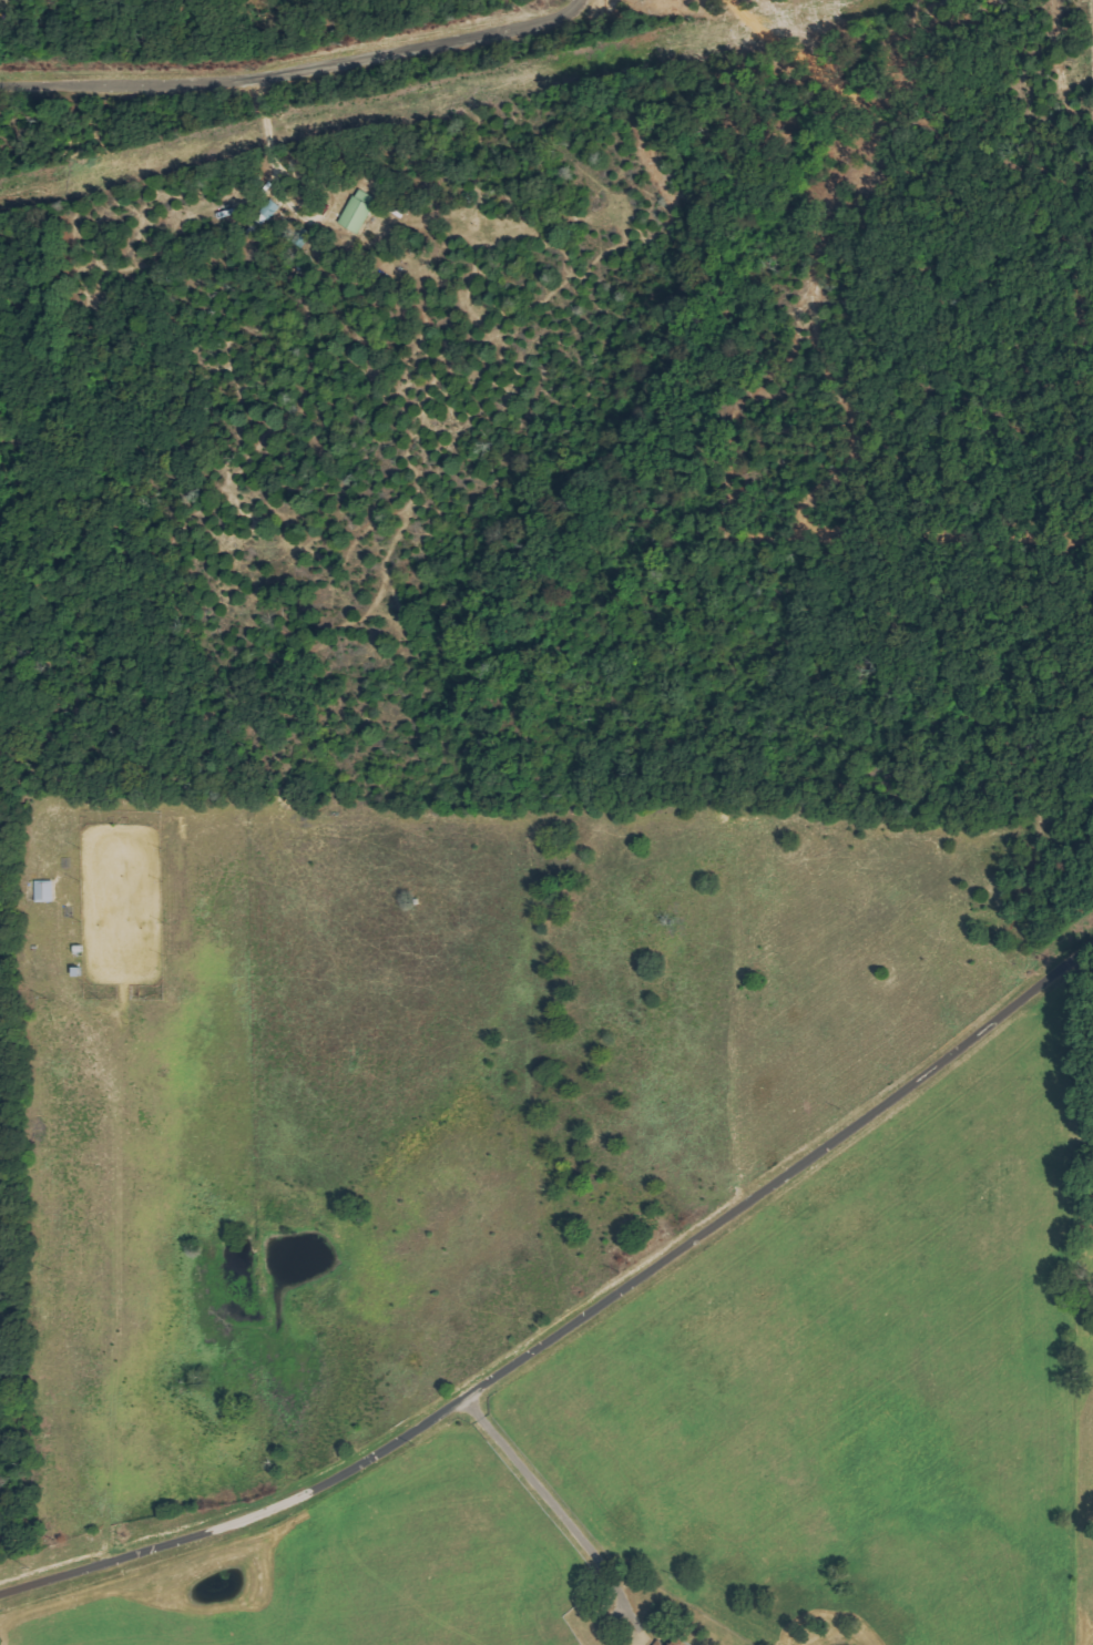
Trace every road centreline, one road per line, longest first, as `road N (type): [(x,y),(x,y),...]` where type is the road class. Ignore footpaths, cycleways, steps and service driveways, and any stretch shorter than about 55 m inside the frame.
road 1 (residential): [(0,1594),(185,1540),(350,1471),(831,1142),(1092,939)]
road 2 (residential): [(0,87),(258,79),(560,16),(579,0)]

